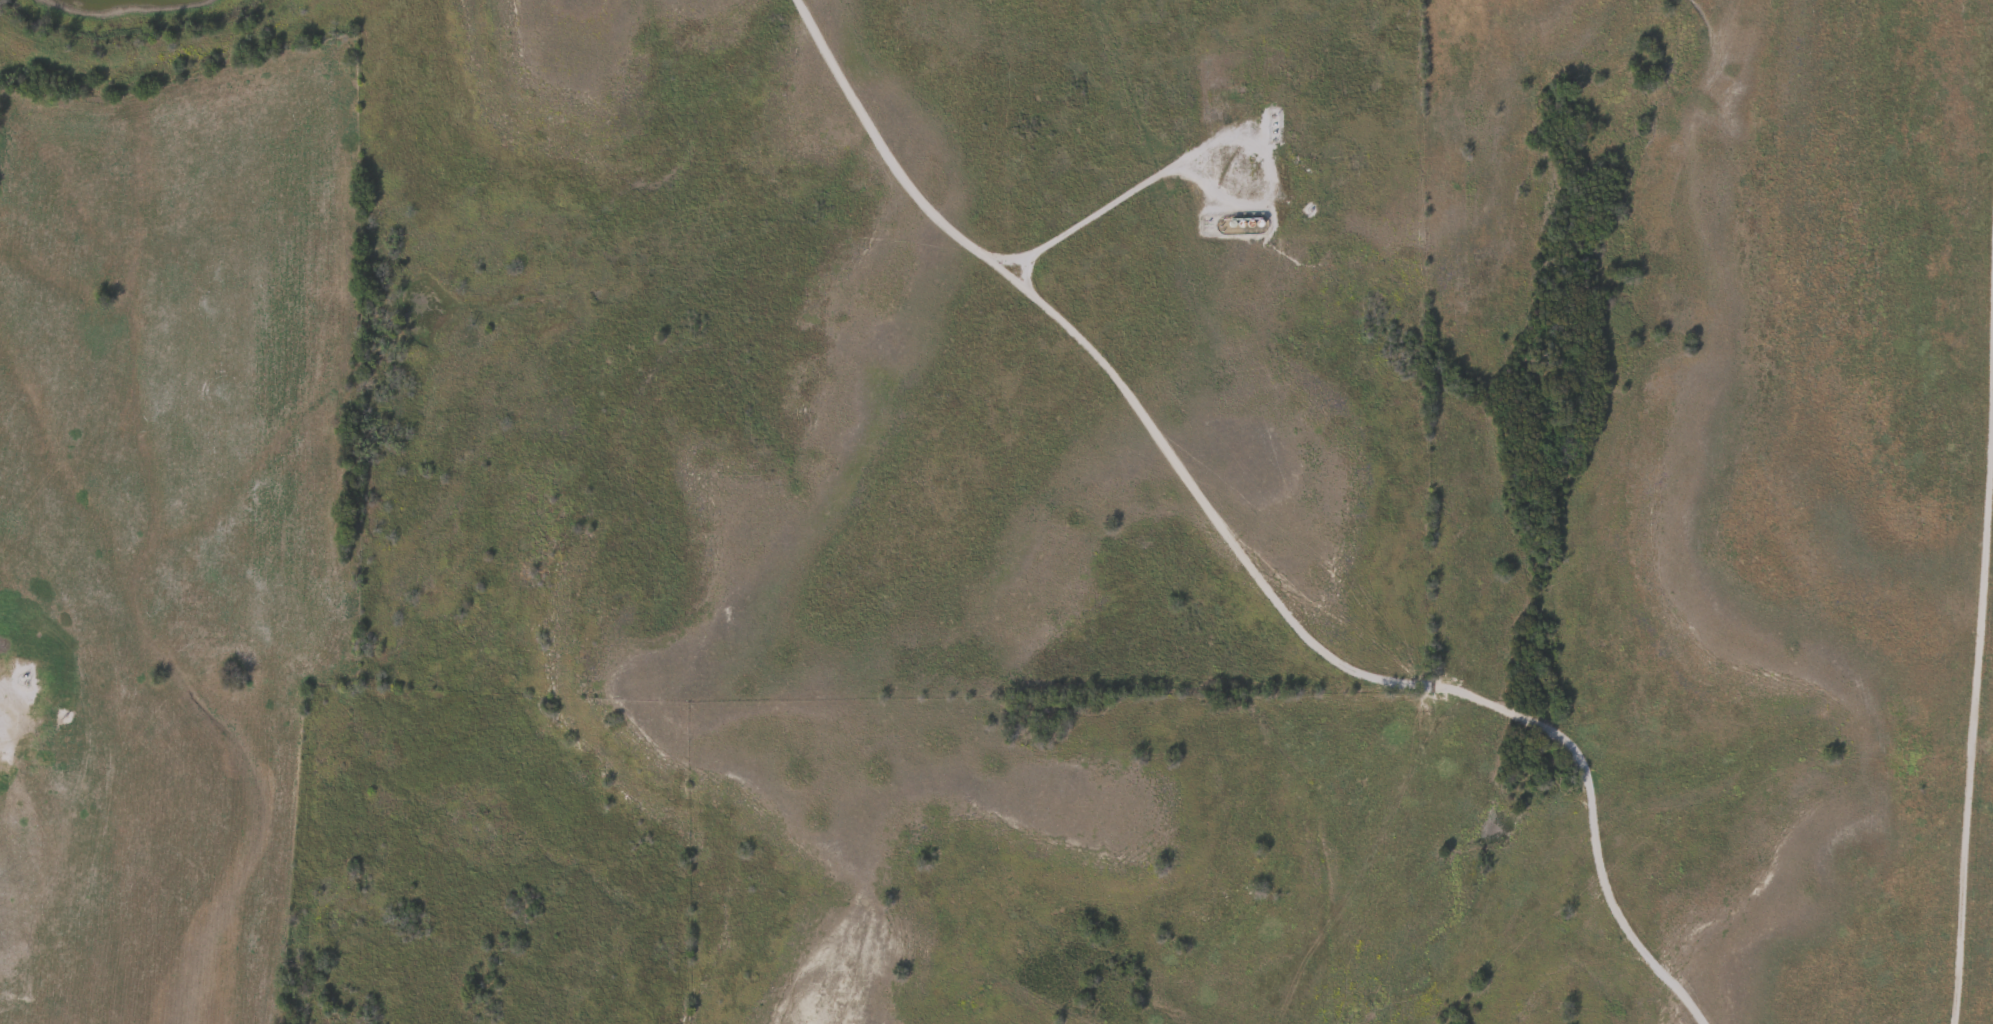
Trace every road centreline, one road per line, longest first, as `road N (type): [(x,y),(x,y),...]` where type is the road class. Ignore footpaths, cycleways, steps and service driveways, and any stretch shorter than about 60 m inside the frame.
road 1 (track): [(791,0),(915,202),(1061,326),(1113,382),(1285,621),(1326,660),(1361,677),(1446,690),(1569,742),(1587,785),(1592,869),(1630,944),(1701,1023)]
road 2 (residential): [(1951,1023),(1988,474),(1992,243)]
road 3 (track): [(1007,280),(1034,249),(1183,156),(1224,142)]

